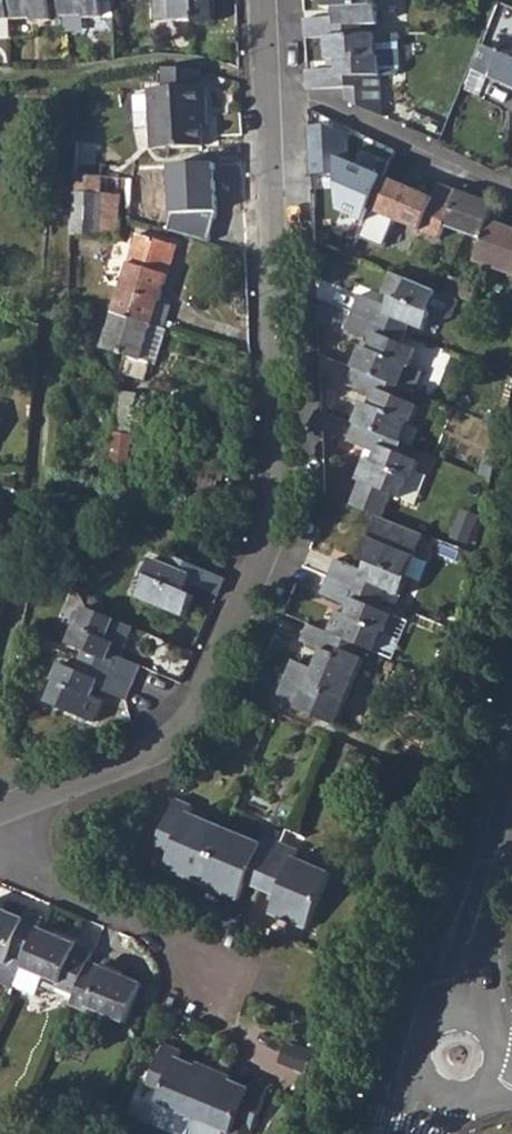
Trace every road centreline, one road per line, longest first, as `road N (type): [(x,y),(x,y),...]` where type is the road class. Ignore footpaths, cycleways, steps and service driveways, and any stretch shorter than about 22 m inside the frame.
road 1 (residential): [(0,814),(166,748),(197,715),(285,519),(263,0)]
road 2 (residential): [(0,833),(11,854),(67,893),(167,930),(205,975)]
road 3 (tertiary): [(457,1017),(511,803)]

